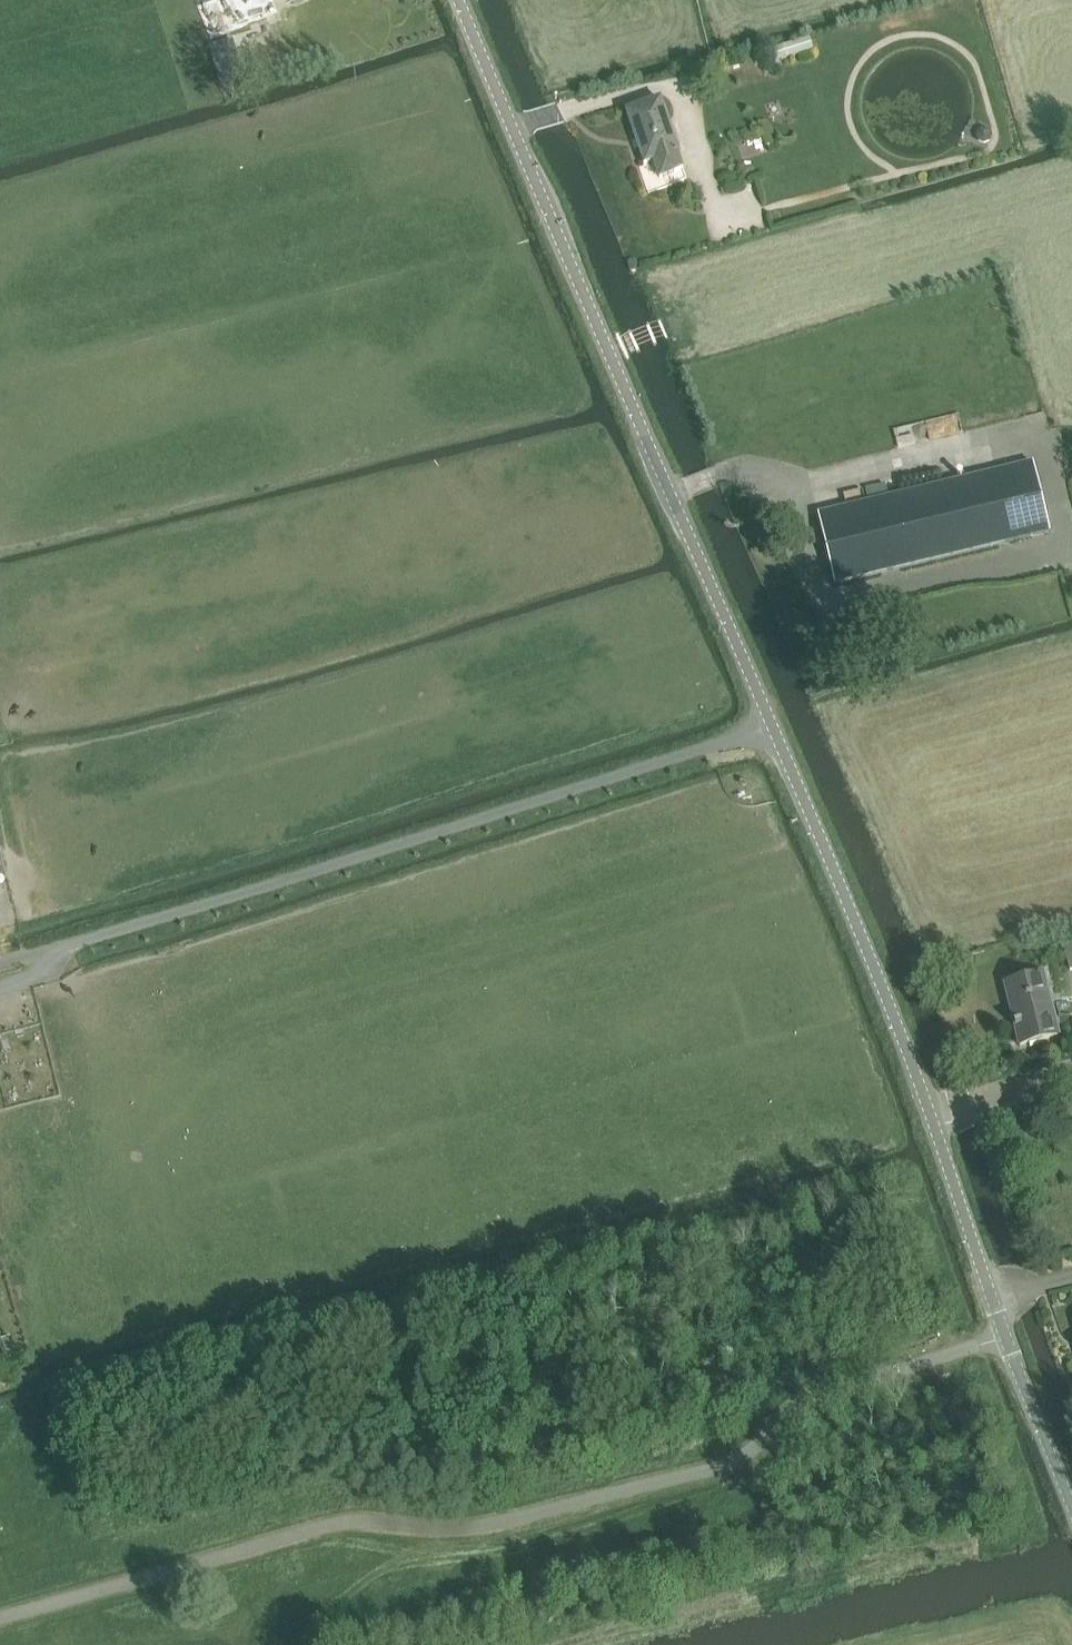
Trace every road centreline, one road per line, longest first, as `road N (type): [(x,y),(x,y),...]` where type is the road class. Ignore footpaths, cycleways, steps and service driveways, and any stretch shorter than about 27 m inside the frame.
road 1 (tertiary): [(1071,1518),(916,1075),(460,0)]

